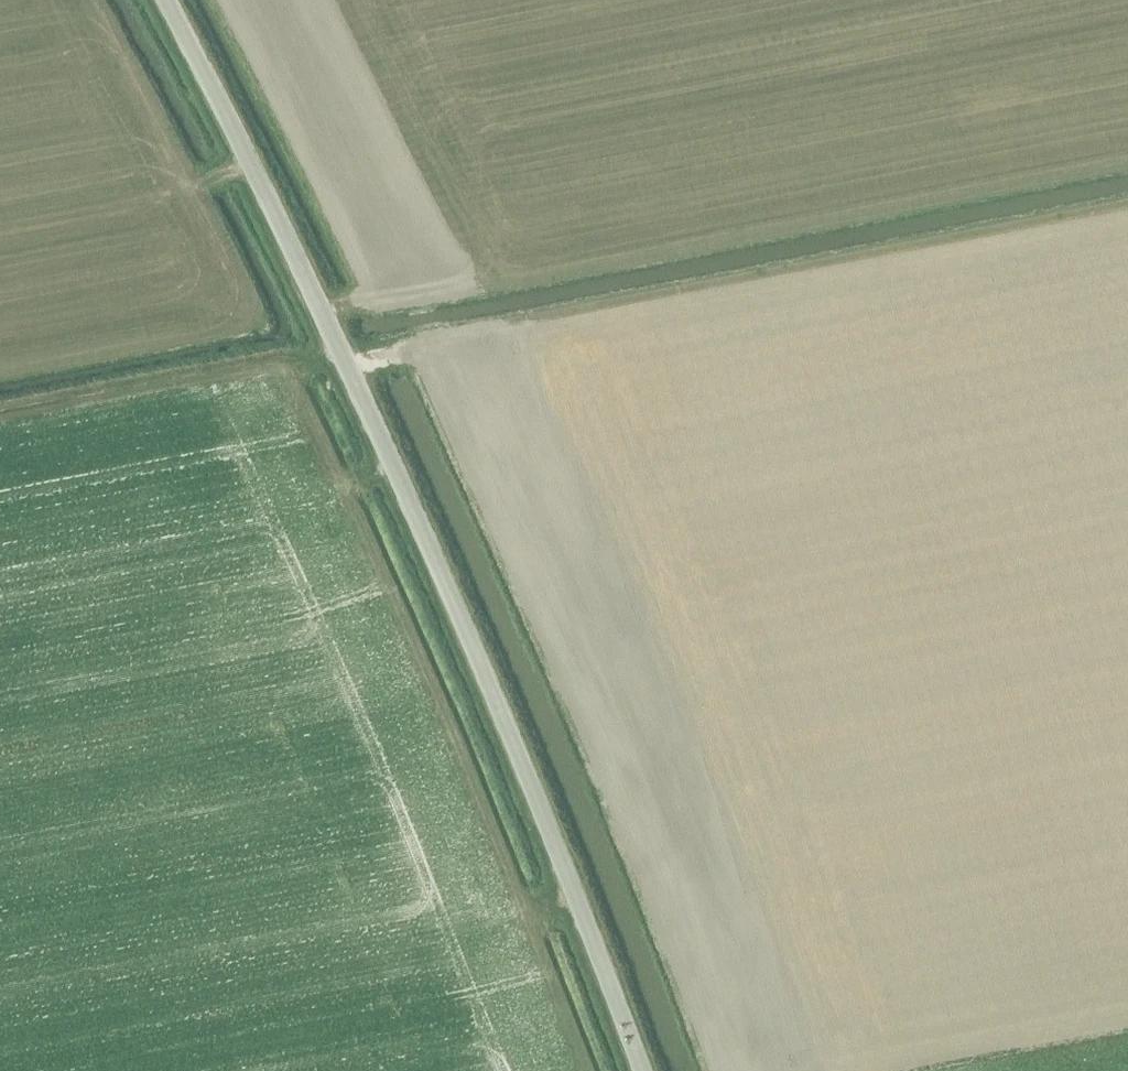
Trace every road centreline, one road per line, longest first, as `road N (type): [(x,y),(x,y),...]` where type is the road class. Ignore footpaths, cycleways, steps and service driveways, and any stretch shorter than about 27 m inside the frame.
road 1 (unclassified): [(643,1070),(542,810),(321,291),(161,0)]

